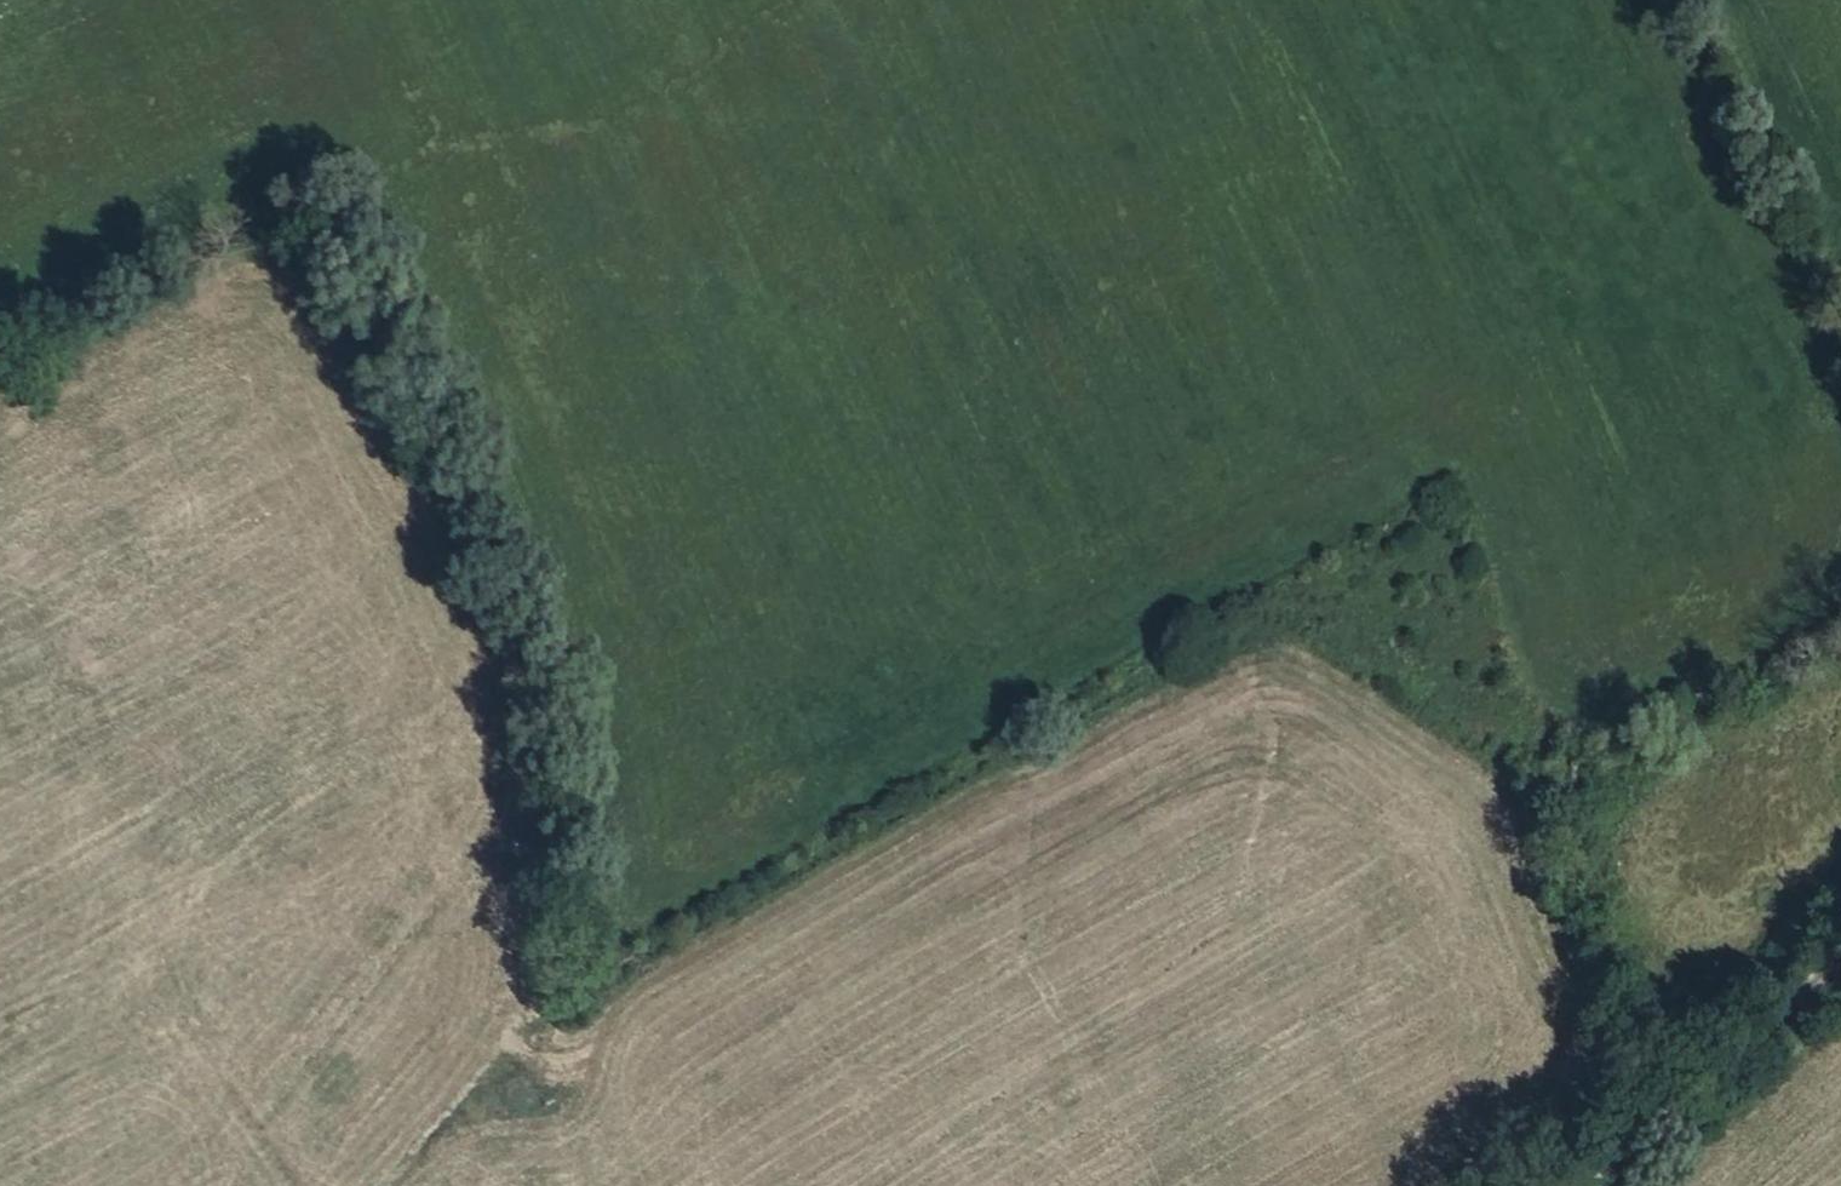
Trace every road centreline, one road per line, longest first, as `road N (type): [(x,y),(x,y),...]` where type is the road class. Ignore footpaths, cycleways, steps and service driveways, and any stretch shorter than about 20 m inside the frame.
road 1 (track): [(1840,970),(1574,1185)]

